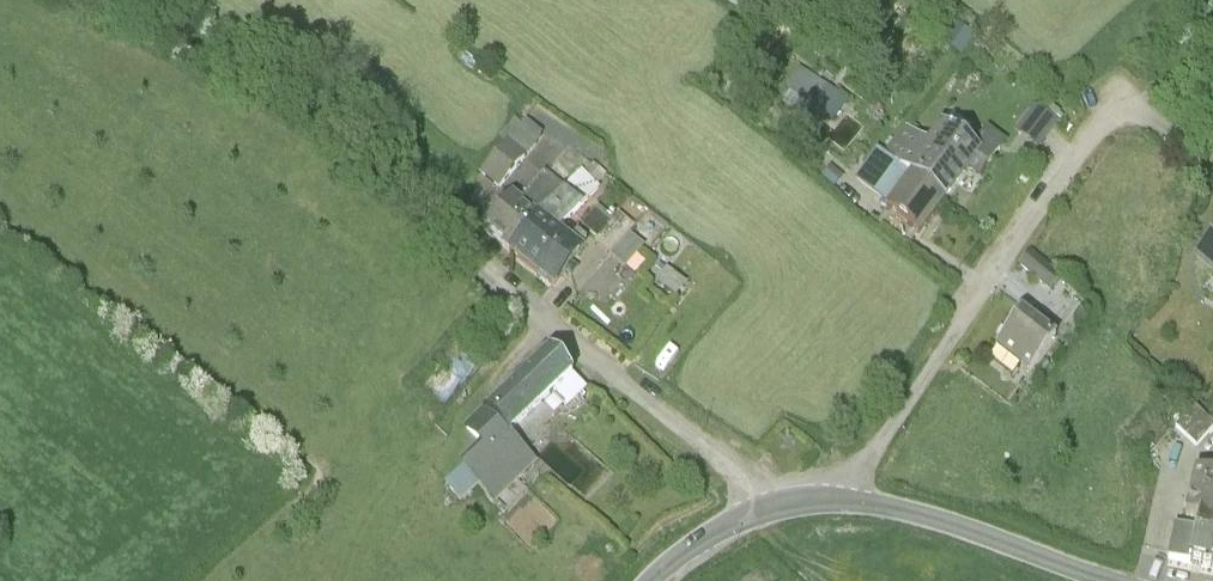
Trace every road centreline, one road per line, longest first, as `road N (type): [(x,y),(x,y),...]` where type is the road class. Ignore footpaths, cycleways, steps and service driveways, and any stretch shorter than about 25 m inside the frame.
road 1 (tertiary): [(1115,580),(896,505),(839,498),(736,519),(649,580)]
road 2 (track): [(77,0),(269,89),(433,218)]

